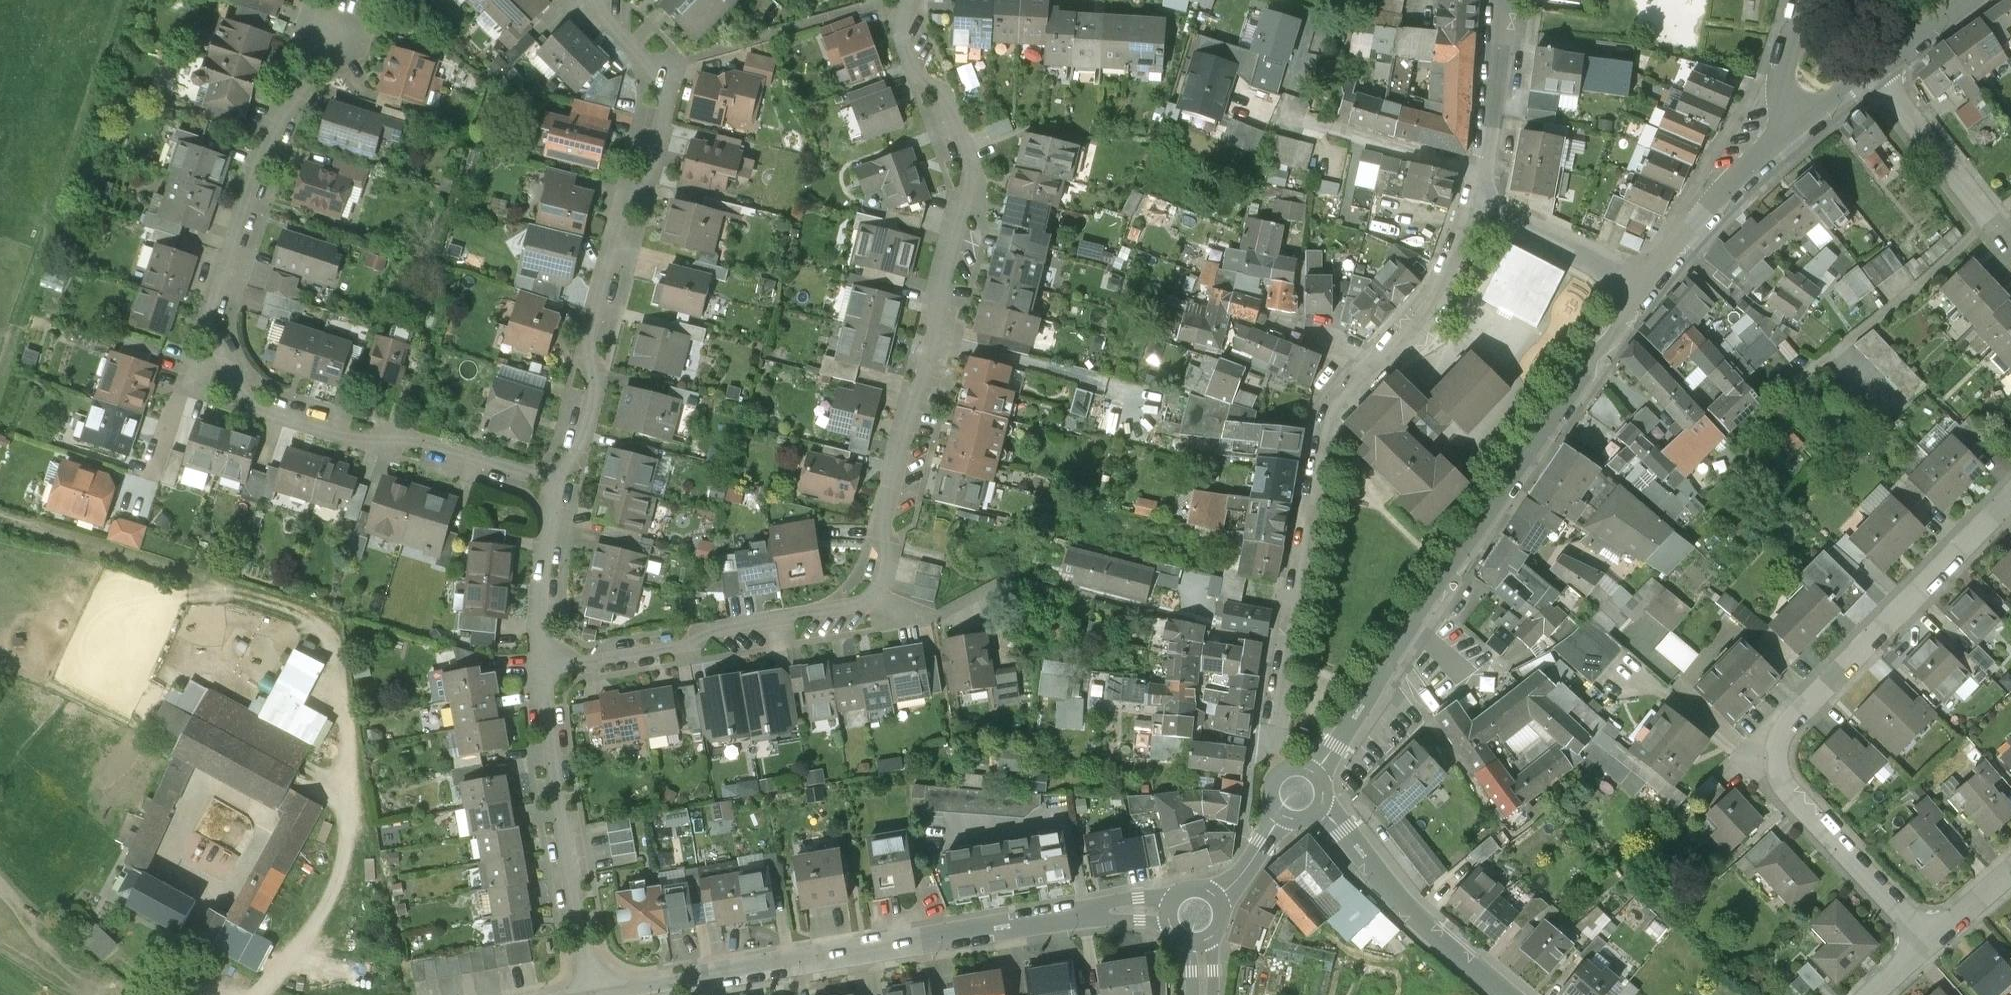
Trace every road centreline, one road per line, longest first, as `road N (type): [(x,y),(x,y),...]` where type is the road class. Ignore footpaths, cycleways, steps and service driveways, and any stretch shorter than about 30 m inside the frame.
road 1 (residential): [(879,596),(889,502),(971,188),(904,0)]
road 2 (residential): [(1645,286),(1297,793)]
road 3 (residential): [(591,994),(1122,911),(1198,917)]
road 4 (residential): [(1929,936),(1780,781),(1771,759),(1775,738),(2010,486)]
road 5 (residential): [(1275,726),(1331,422),(1343,399),(1427,316),(1478,199)]
road 6 (residential): [(611,0),(660,68),(659,101),(563,487)]
road 7 (track): [(253,593),(315,621),(330,642),(349,767),(347,829),(330,897),(263,994)]
road 8 (residential): [(563,487),(286,407),(244,386),(215,345)]
road 9 (residential): [(539,648),(586,665),(879,596)]
road 10 (residential): [(539,648),(553,786),(591,994)]
road 11 (residential): [(215,345),(219,299),(313,27)]
road 12 (residential): [(1504,994),(1297,793)]
road 13 (residential): [(2010,256),(1870,74)]
road 14 (residential): [(1478,199),(1502,0)]
road 15 (residential): [(1478,199),(1645,286)]
road 16 (residential): [(1791,127),(1672,246)]
road 17 (residential): [(563,487),(539,648)]
road 18 (residential): [(1297,793),(1255,859),(1198,917)]
road 19 (residential): [(879,596),(936,618),(1020,578)]
road 20 (residential): [(1791,127),(1784,71),(1804,0)]
road 21 (residential): [(1967,0),(1870,74)]

